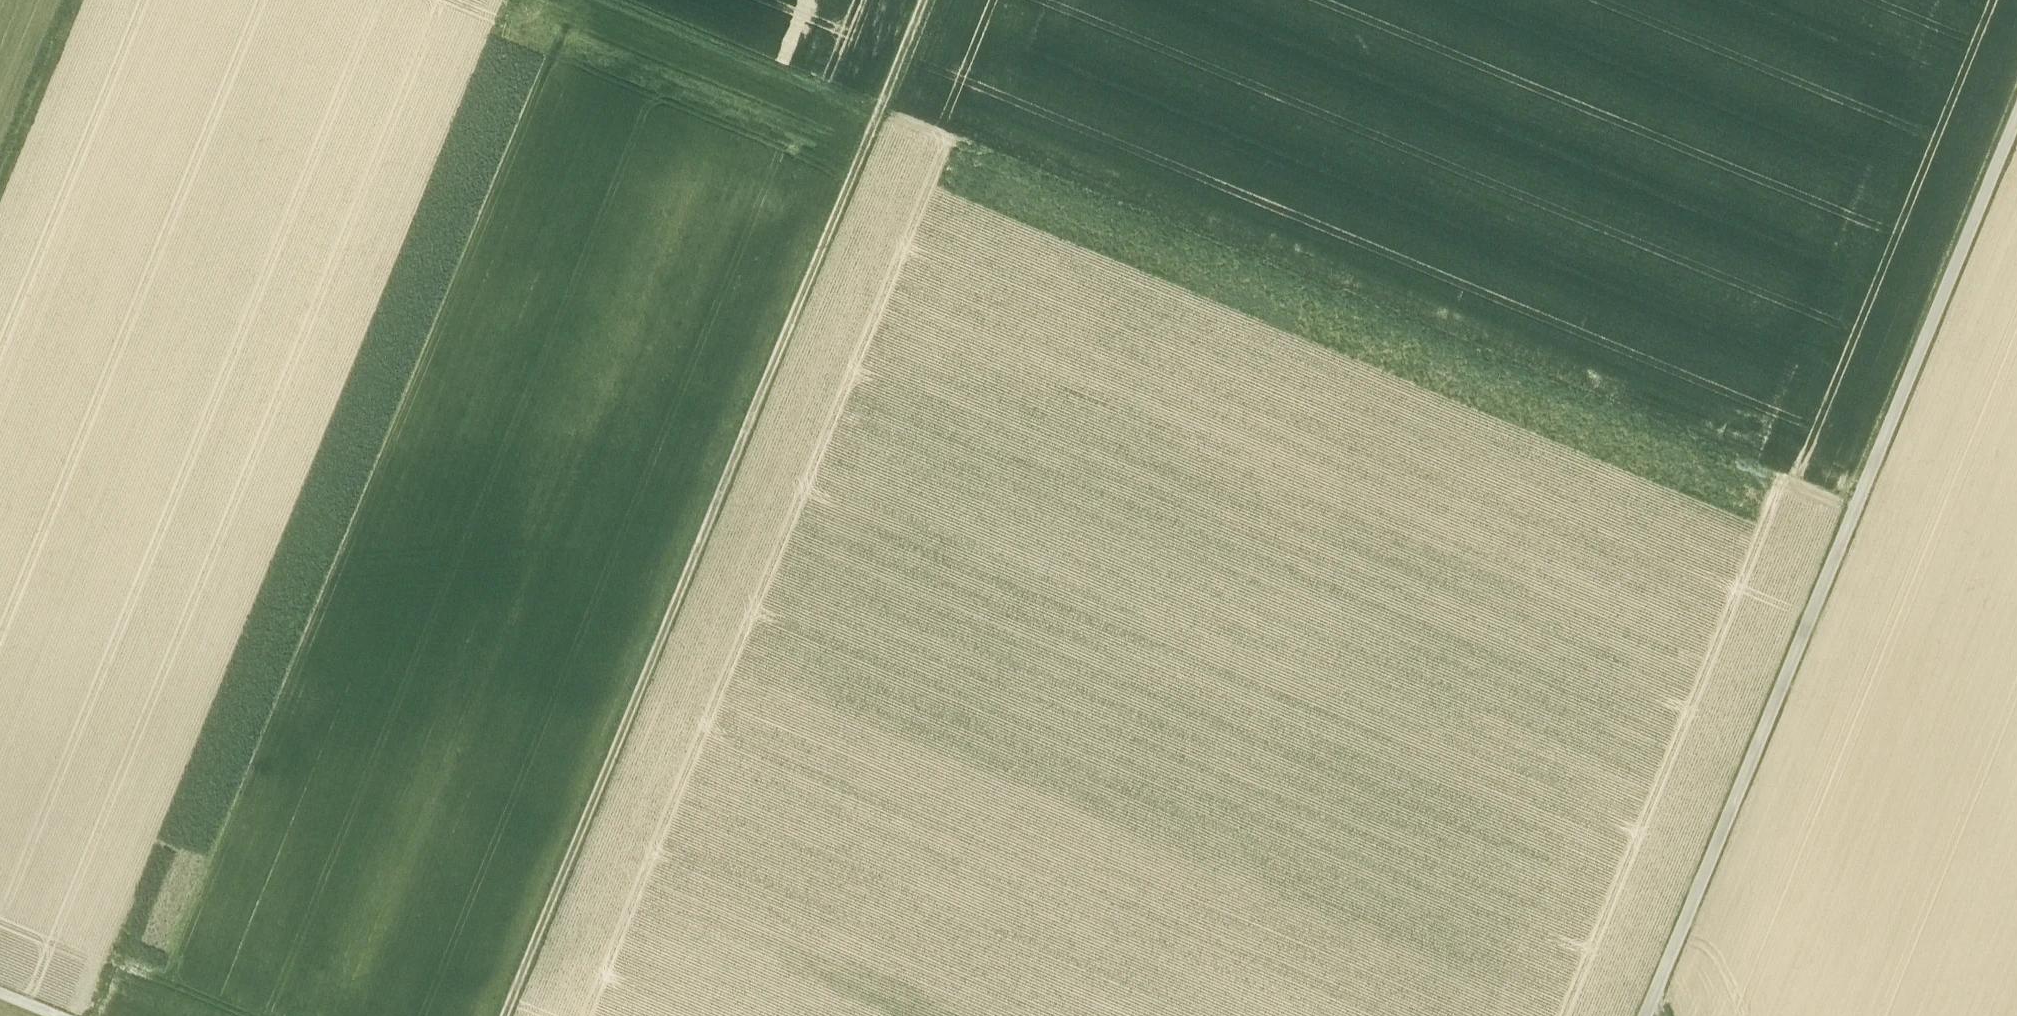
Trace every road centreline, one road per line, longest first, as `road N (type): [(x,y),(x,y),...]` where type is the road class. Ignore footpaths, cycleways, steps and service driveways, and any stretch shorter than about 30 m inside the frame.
road 1 (track): [(504,1015),(923,0)]
road 2 (track): [(1644,1015),(2016,117)]
road 3 (track): [(878,110),(612,0)]

